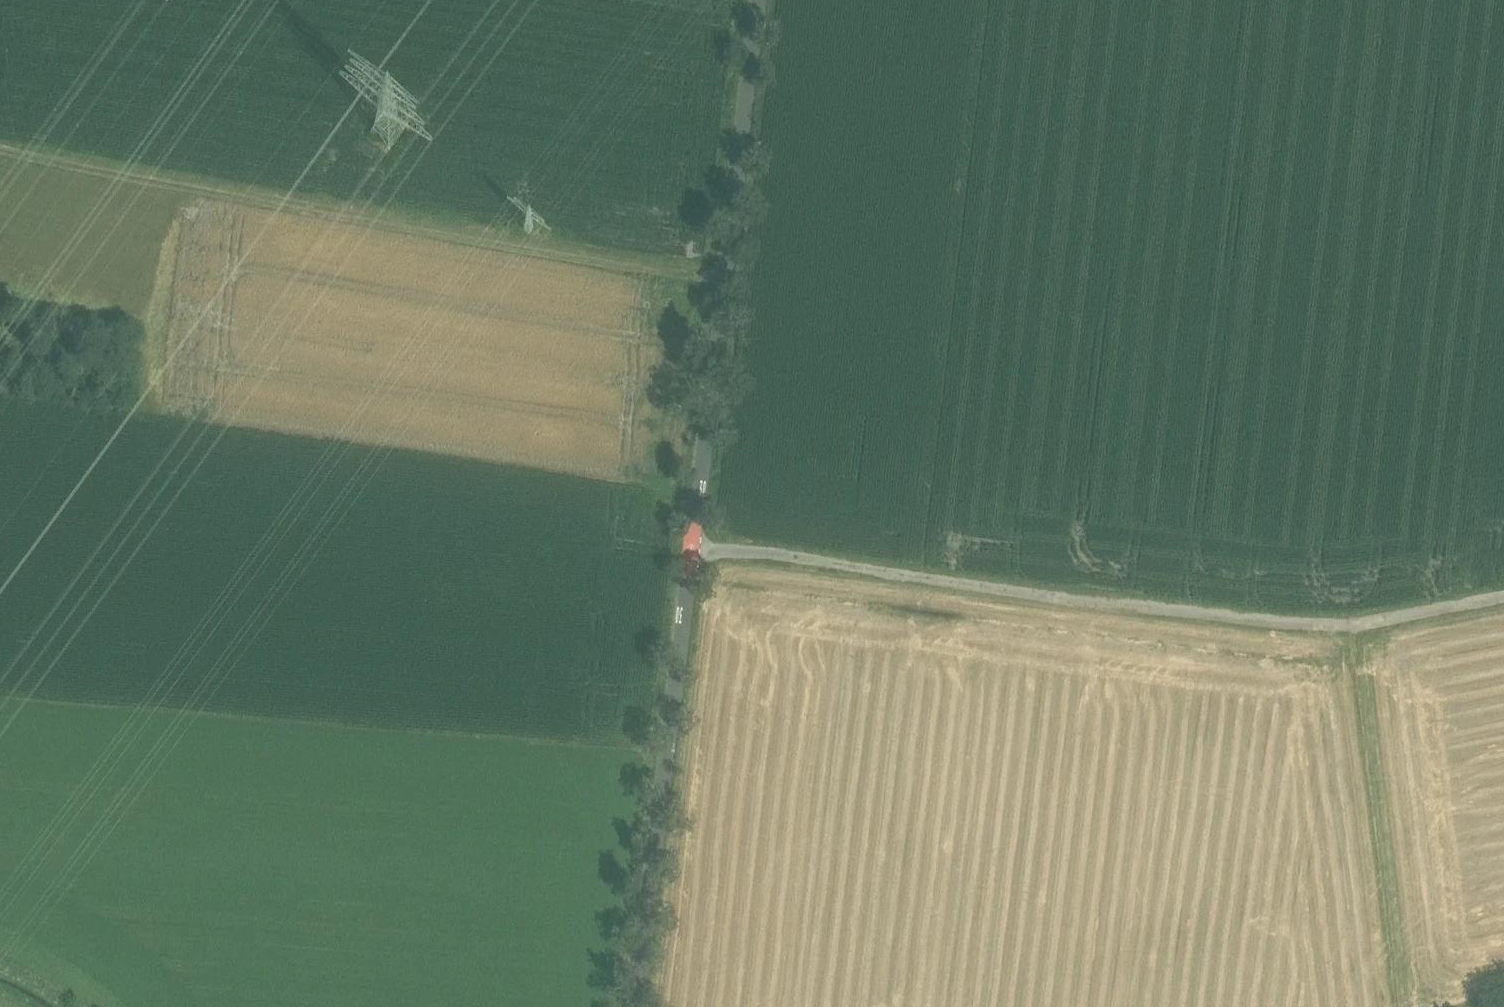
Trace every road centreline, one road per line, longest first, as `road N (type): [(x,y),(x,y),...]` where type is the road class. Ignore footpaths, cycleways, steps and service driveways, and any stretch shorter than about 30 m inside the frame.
road 1 (unclassified): [(756,0),(636,1006)]
road 2 (track): [(691,559),(1296,626),(1503,601)]
road 3 (track): [(1401,1006),(1353,620)]

